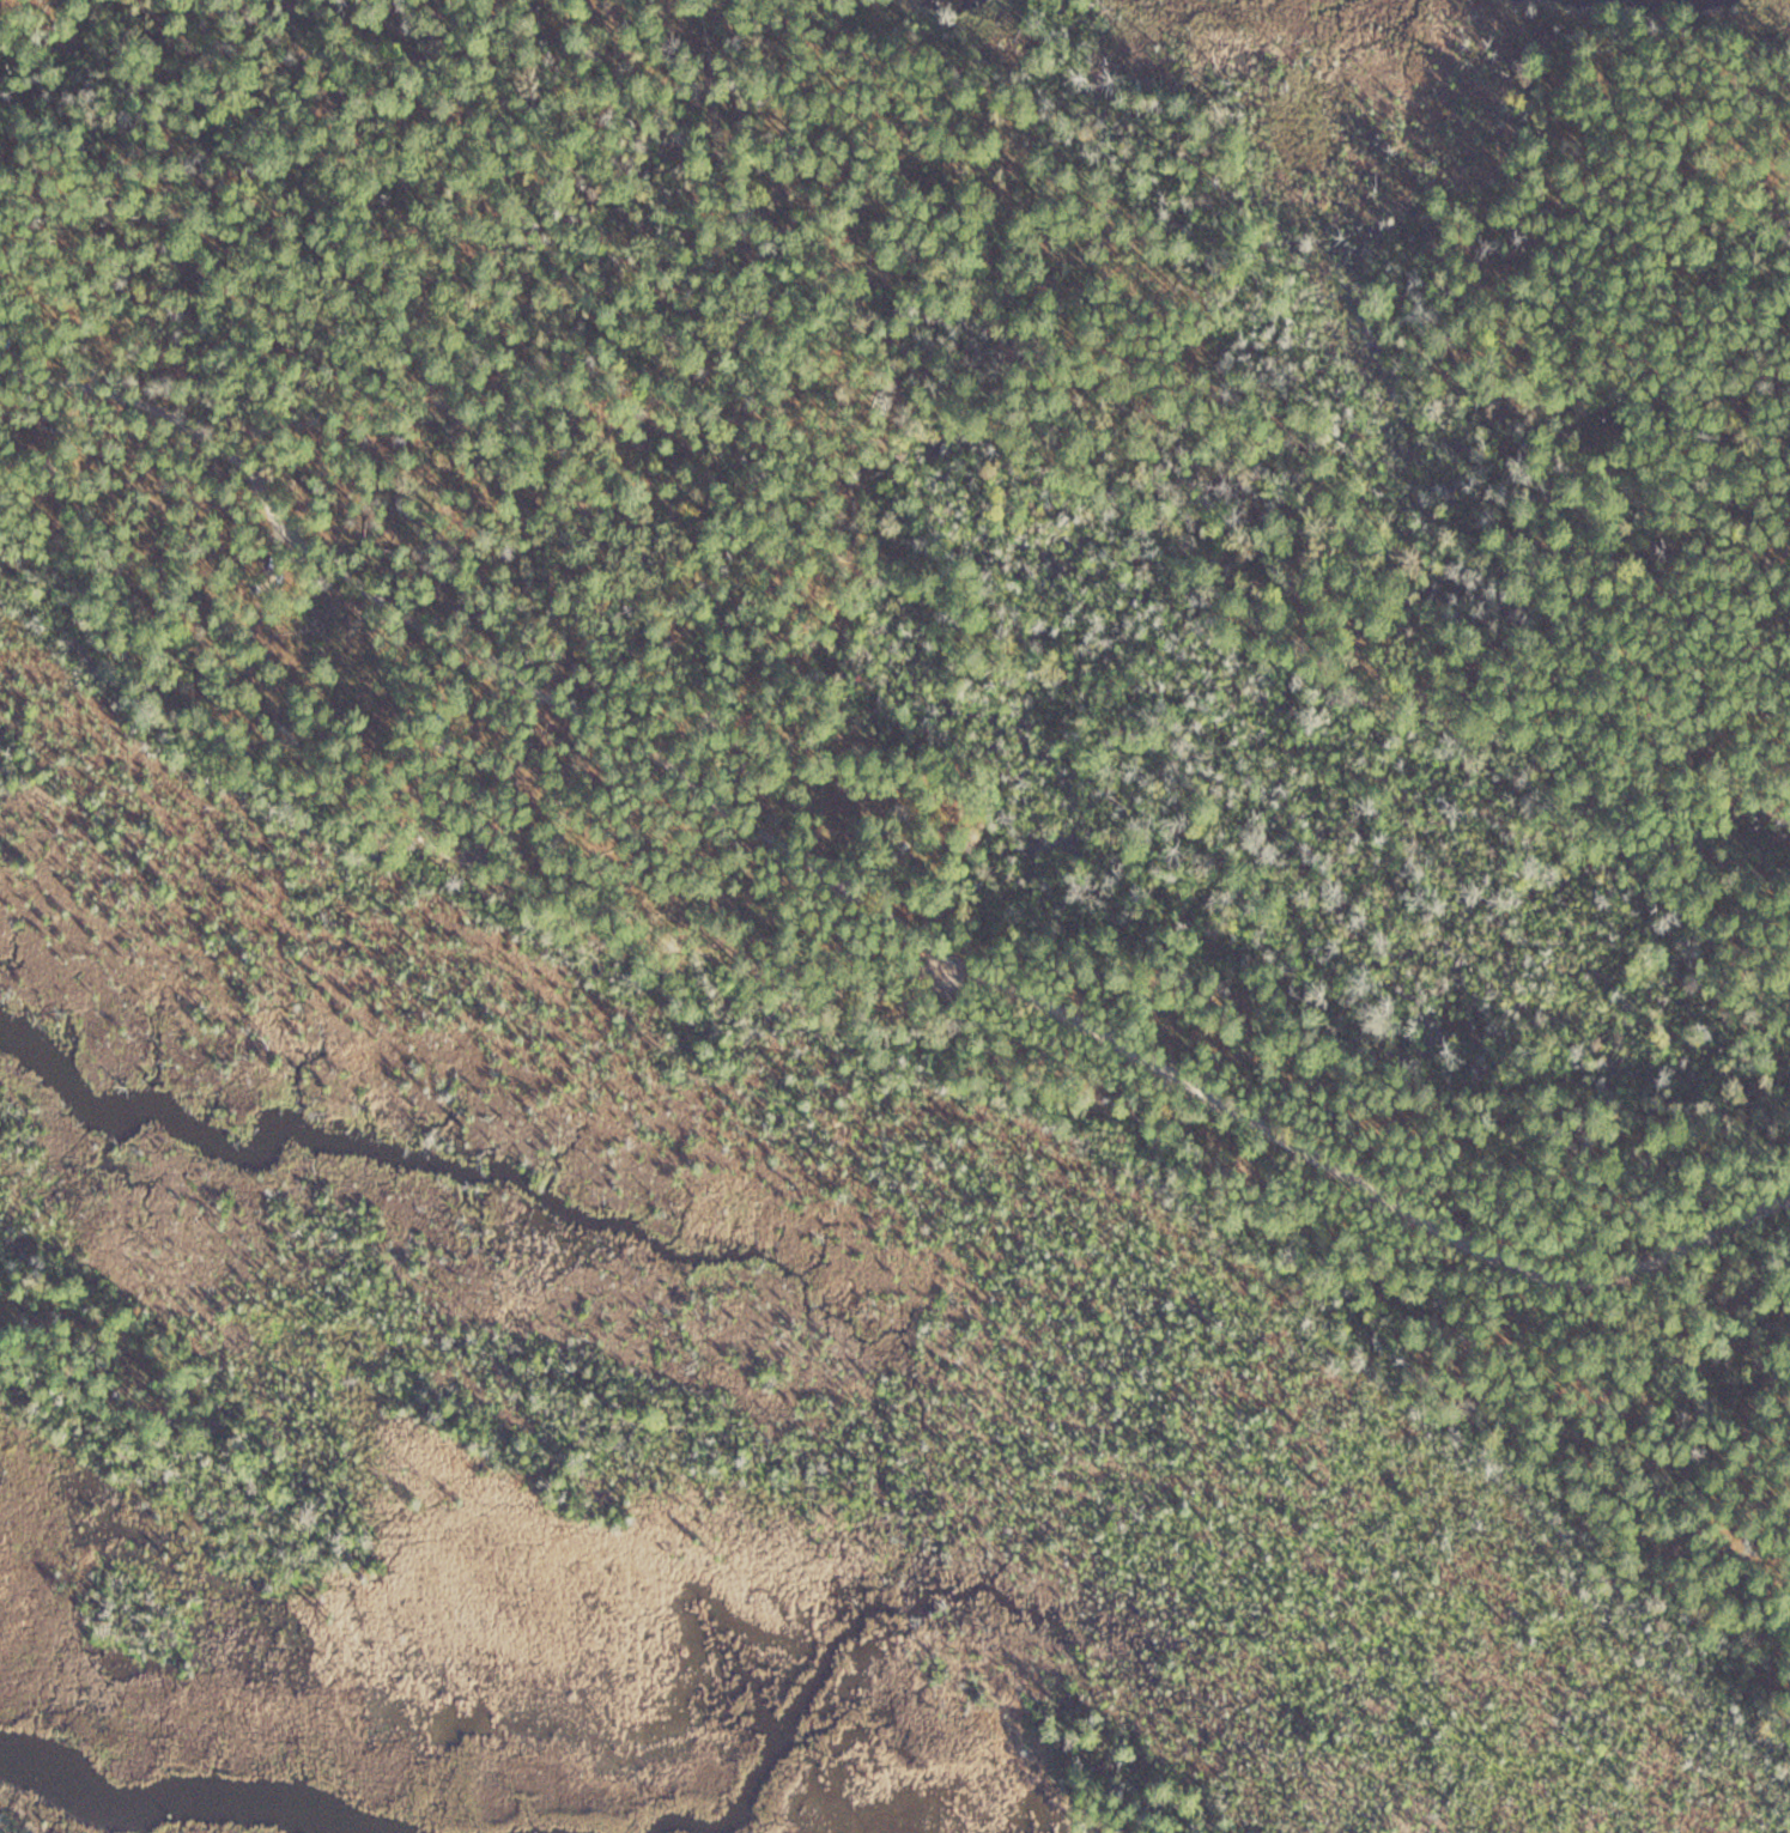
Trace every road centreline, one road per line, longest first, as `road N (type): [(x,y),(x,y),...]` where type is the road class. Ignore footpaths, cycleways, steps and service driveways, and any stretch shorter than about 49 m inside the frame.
road 1 (residential): [(1789,1199),(1616,1277),(1561,1280),(1482,1250),(1131,1045),(941,951)]

